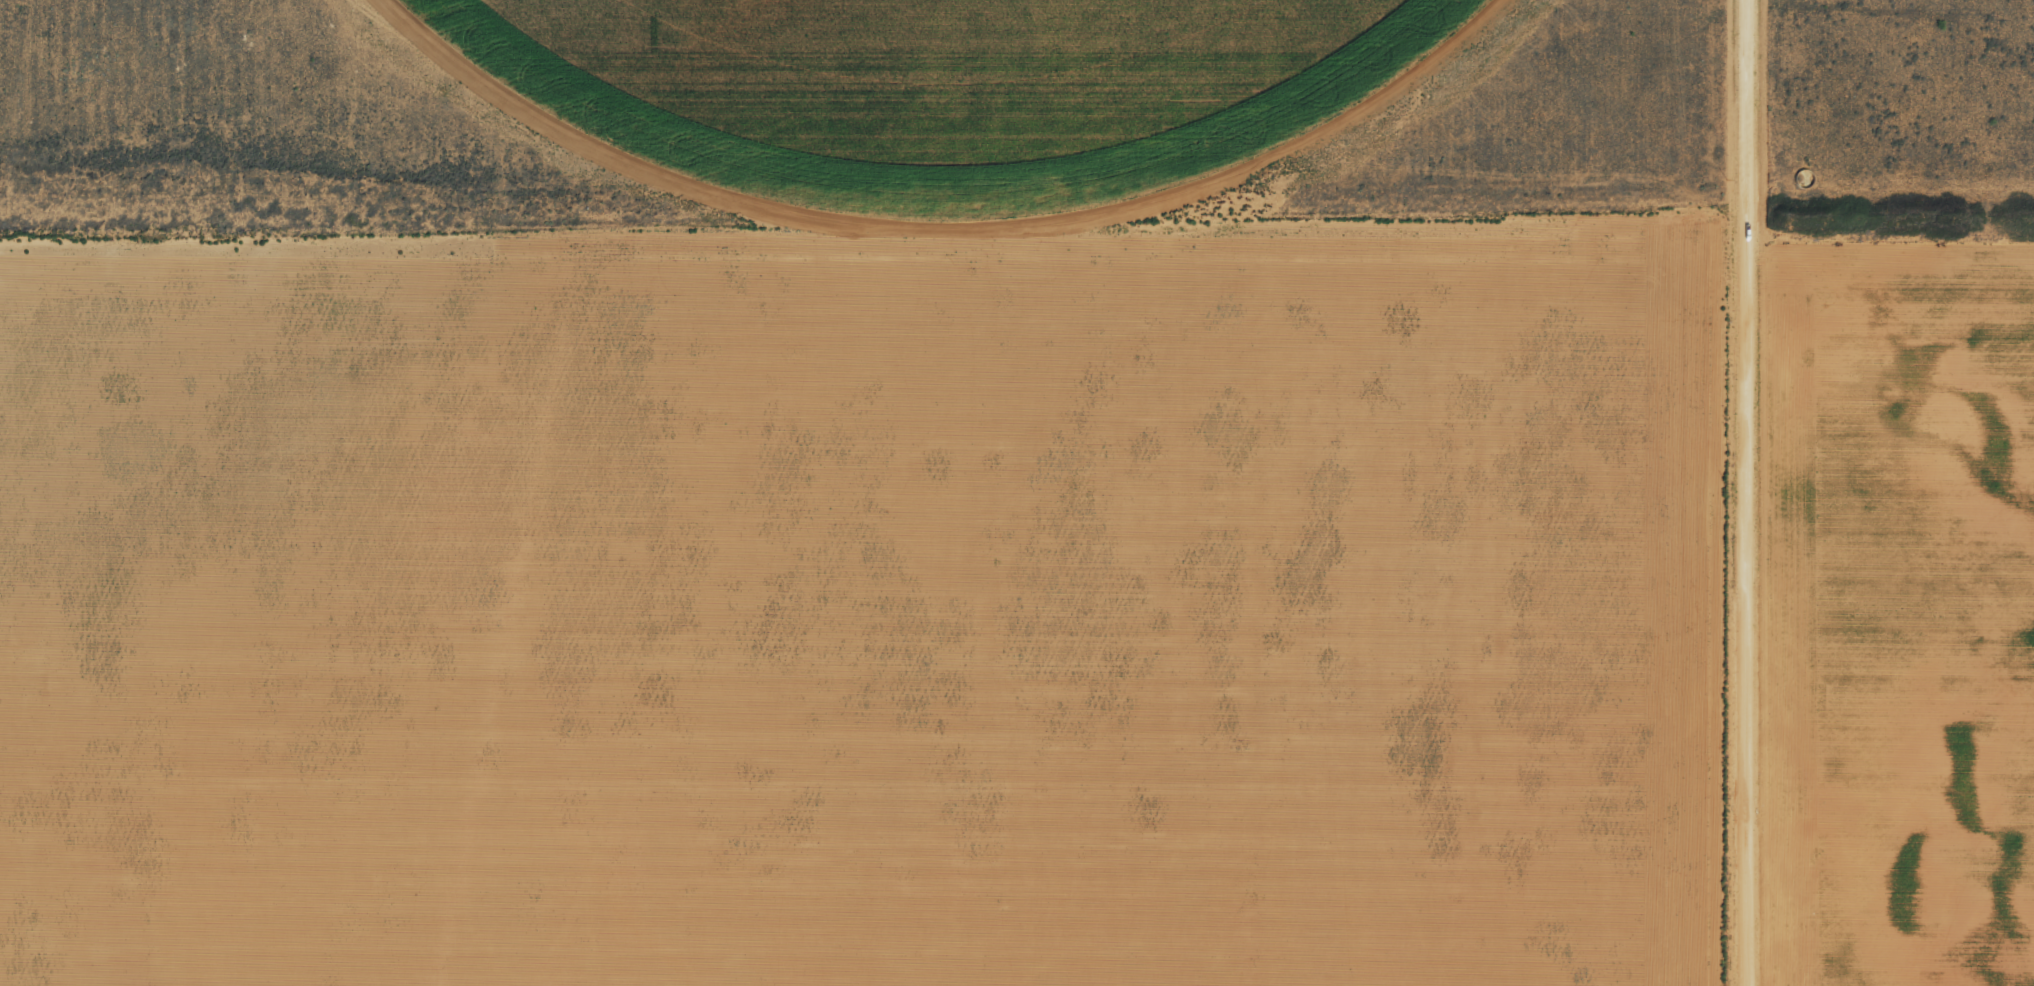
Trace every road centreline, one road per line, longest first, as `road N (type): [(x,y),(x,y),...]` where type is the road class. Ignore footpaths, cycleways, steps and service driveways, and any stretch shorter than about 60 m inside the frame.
road 1 (residential): [(1754,985),(1762,0)]

